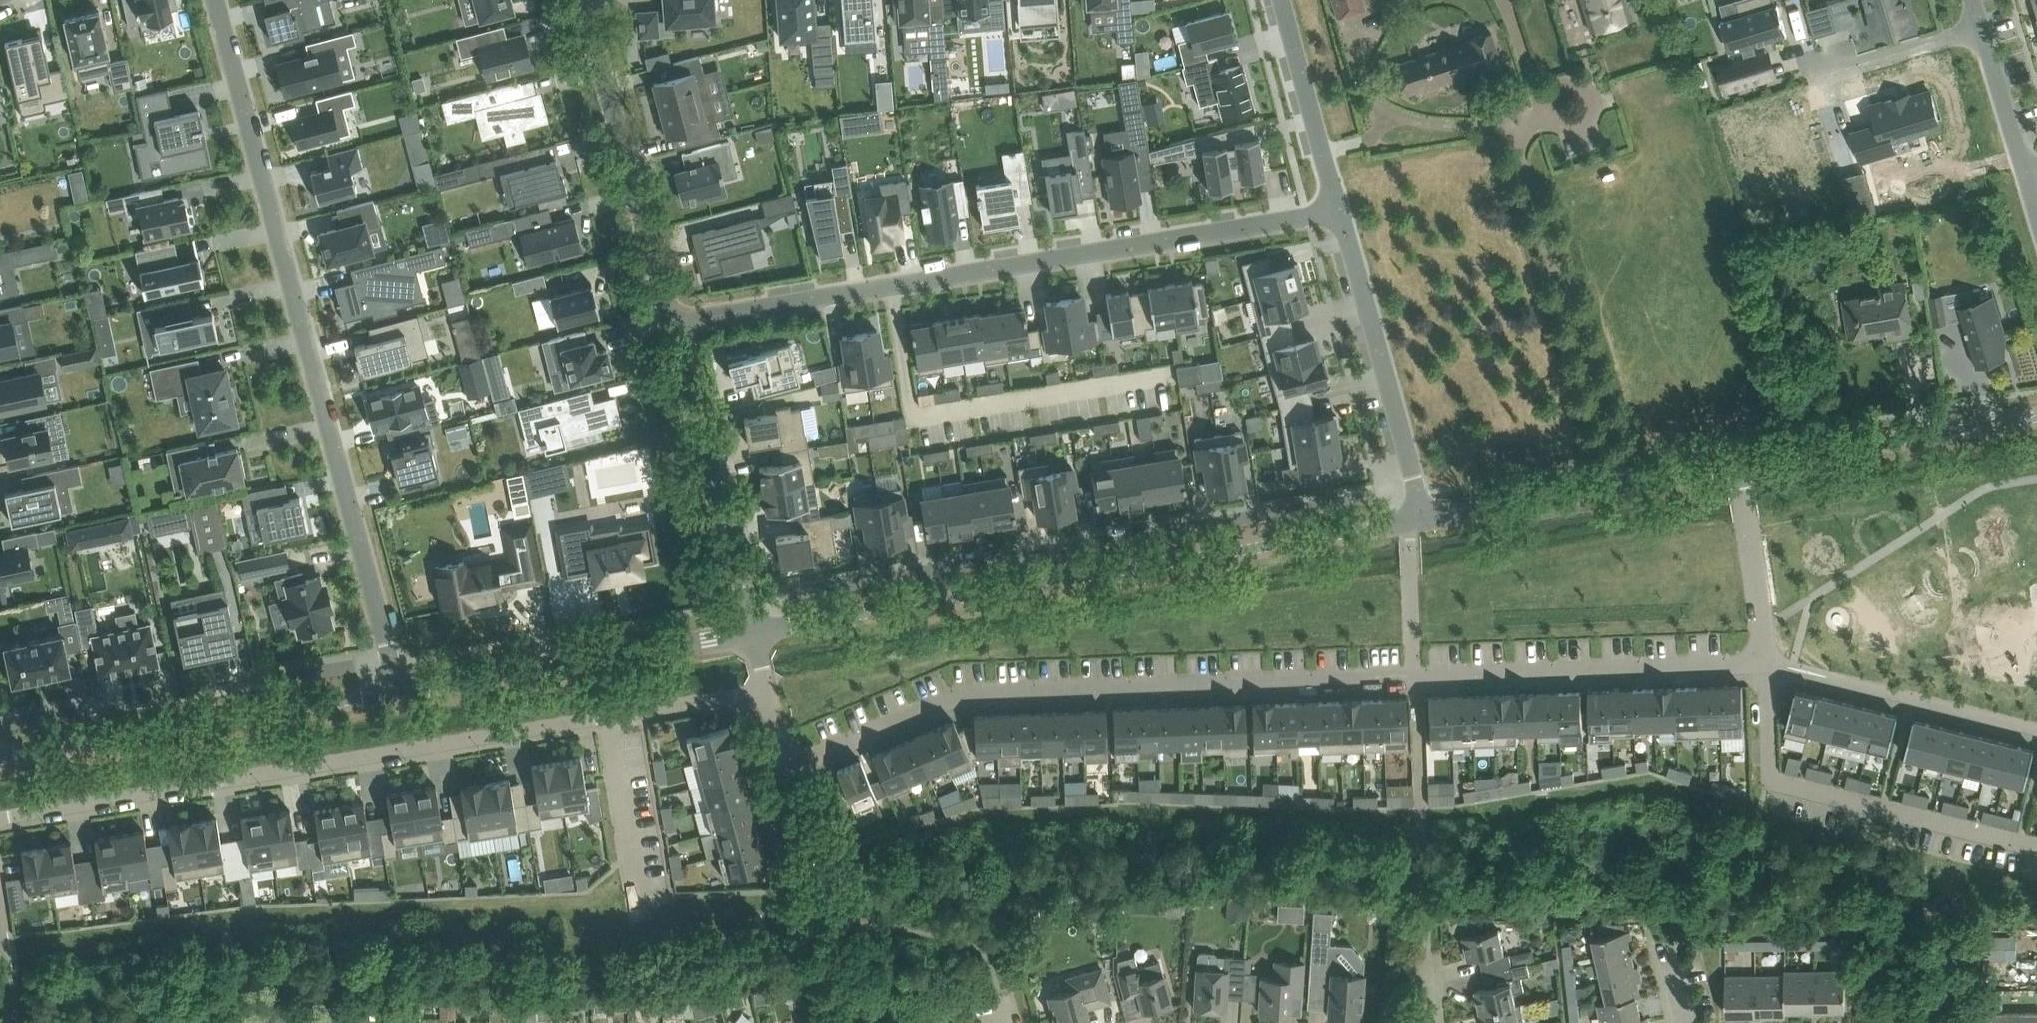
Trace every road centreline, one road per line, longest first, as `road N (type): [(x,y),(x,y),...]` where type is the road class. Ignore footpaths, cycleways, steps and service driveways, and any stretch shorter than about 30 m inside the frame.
road 1 (residential): [(785,766),(971,692),(1765,661)]
road 2 (residential): [(217,0),(397,690)]
road 3 (residential): [(752,633),(1428,519)]
road 4 (residential): [(671,326),(1338,211)]
road 5 (residential): [(0,818),(607,714)]
road 6 (residential): [(0,758),(397,690)]
road 7 (residential): [(397,690),(752,633)]
road 8 (residential): [(671,326),(583,0)]
road 9 (residential): [(1428,519),(1338,211)]
road 10 (residential): [(752,633),(671,326)]
road 11 (residential): [(1428,519),(1737,468)]
road 12 (residential): [(1737,468),(2036,418)]
road 13 (residential): [(1338,211),(1282,0)]
road 14 (residential): [(1737,468),(1765,661)]
road 15 (residential): [(1980,24),(1812,75)]
road 16 (residential): [(766,691),(607,714)]
road 17 (residential): [(1980,24),(2027,177)]
road 18 (residential): [(1683,1022),(1656,905)]

